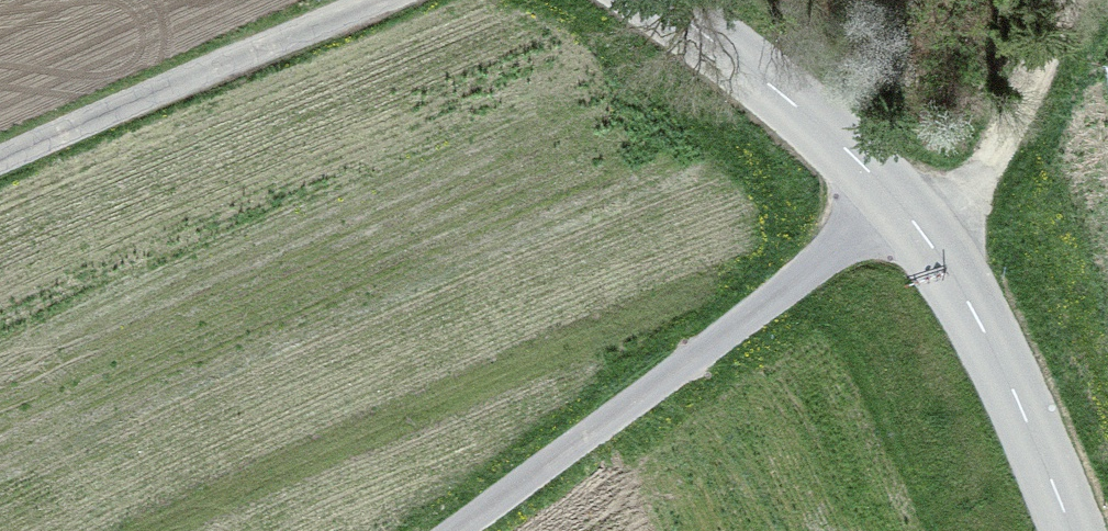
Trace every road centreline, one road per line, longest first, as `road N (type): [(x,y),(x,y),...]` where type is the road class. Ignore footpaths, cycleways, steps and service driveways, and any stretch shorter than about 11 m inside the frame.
road 1 (residential): [(450,530),(900,204)]
road 2 (track): [(374,0),(0,166)]
road 3 (tertiary): [(900,204),(984,330),(1074,530)]
road 4 (tertiary): [(655,0),(770,85),(900,204)]
road 5 (track): [(935,250),(1013,126),(1068,0)]

